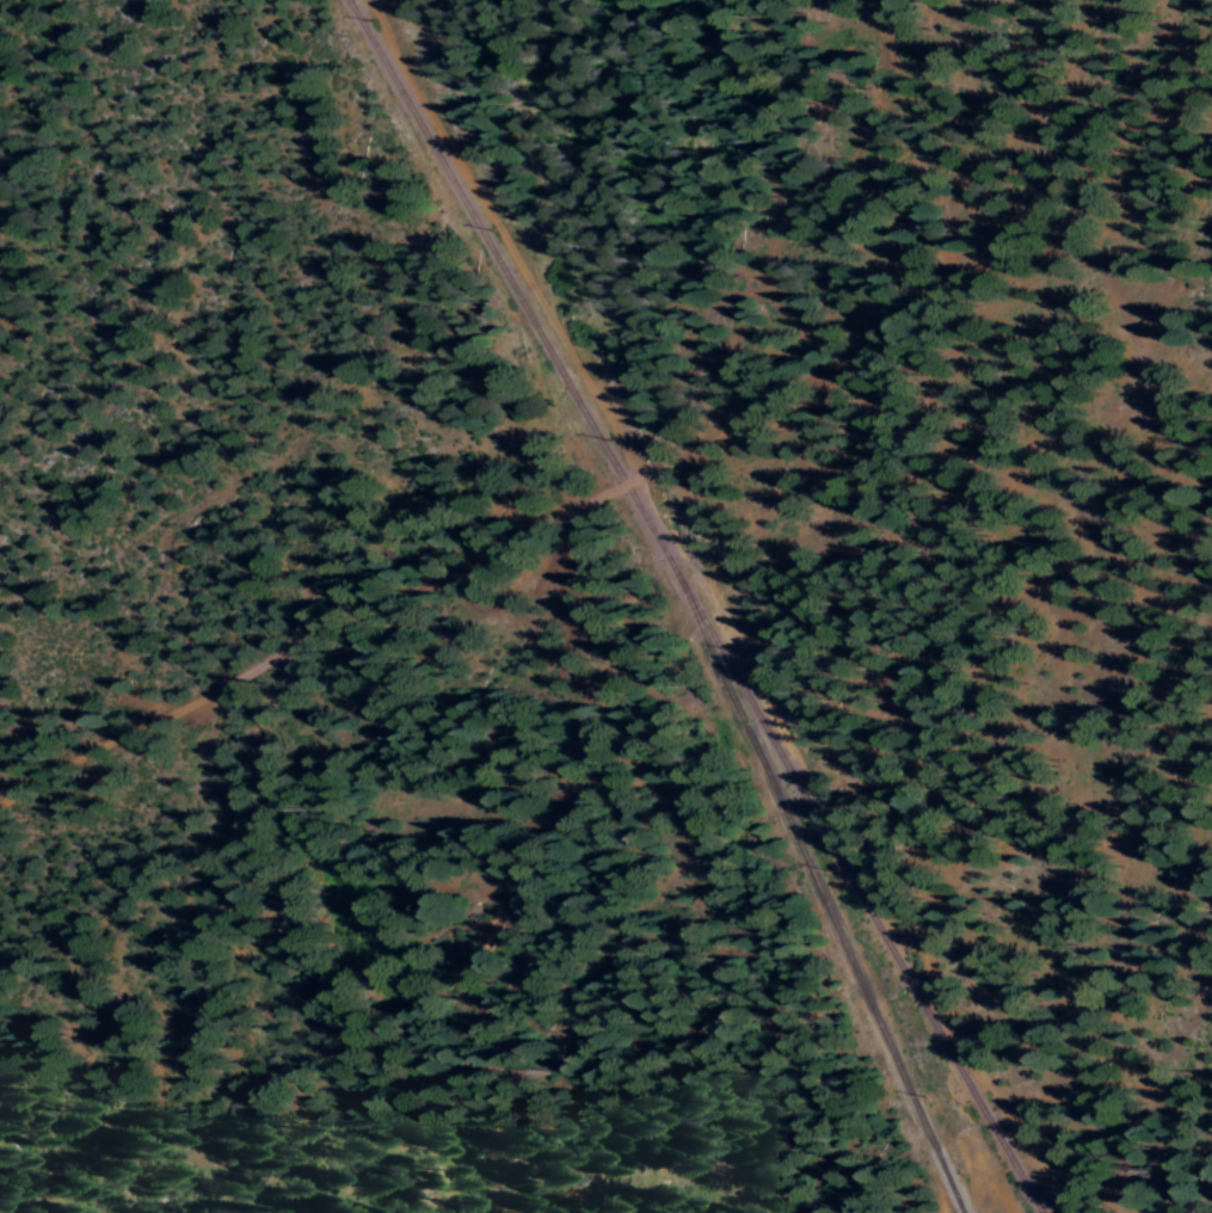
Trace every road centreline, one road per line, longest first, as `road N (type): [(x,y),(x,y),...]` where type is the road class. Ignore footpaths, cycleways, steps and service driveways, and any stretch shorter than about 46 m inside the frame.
road 1 (track): [(0,837),(493,586),(583,507),(1039,271),(1211,90)]
road 2 (track): [(607,1212),(620,1181),(583,507)]

